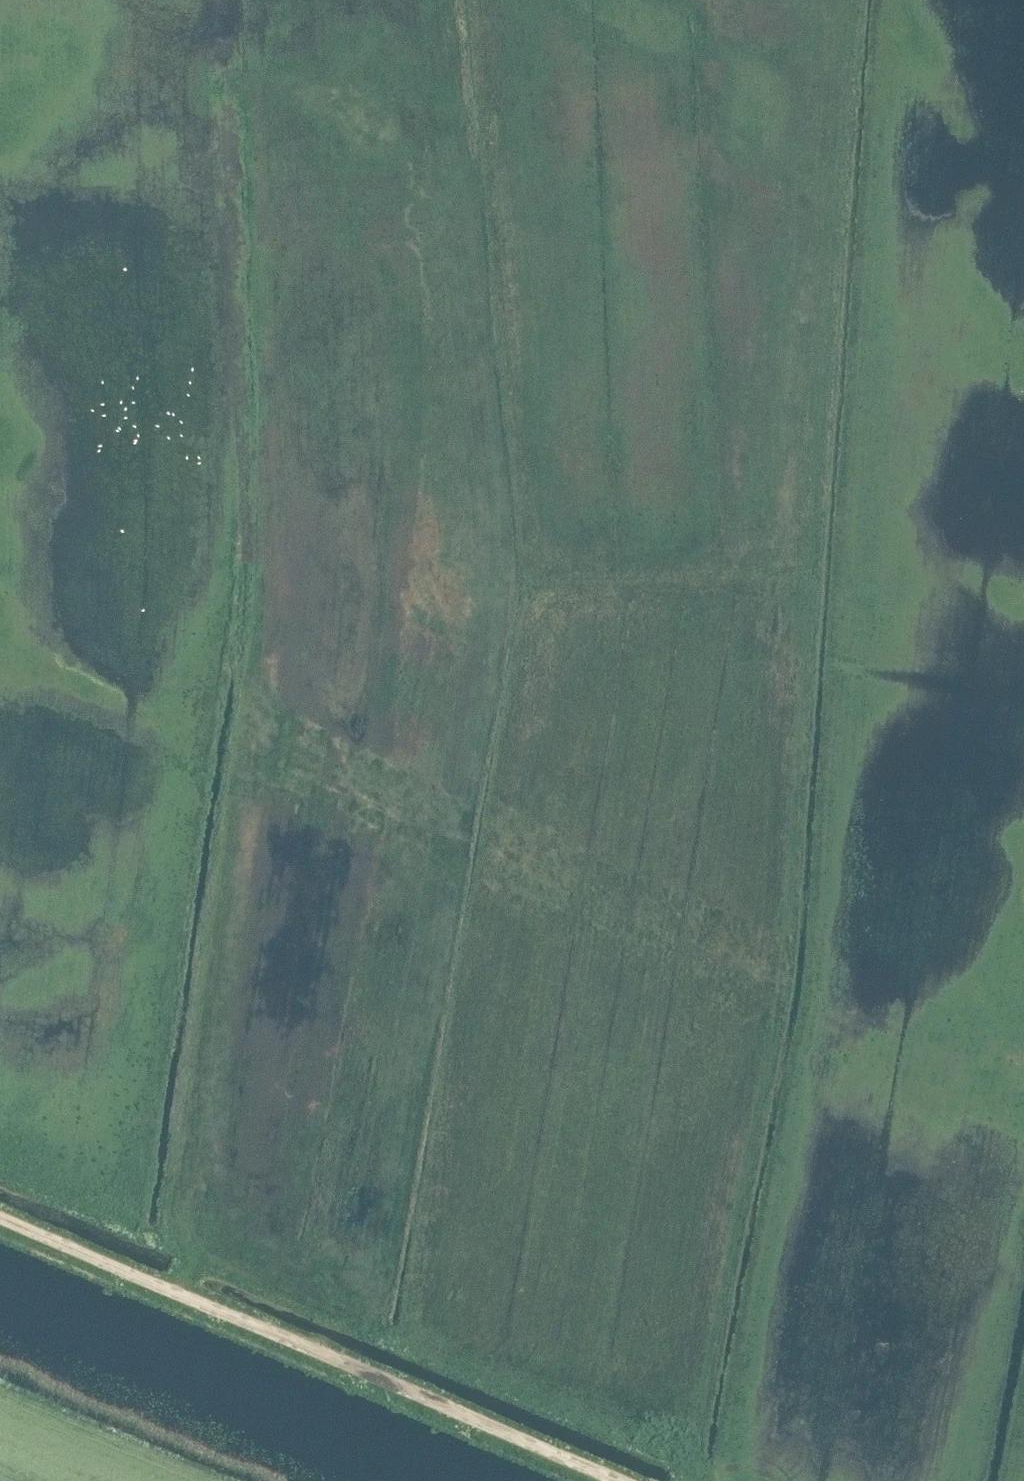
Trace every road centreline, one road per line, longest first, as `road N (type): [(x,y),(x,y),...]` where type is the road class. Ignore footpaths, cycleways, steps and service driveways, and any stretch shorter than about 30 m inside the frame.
road 1 (track): [(0,1215),(625,1480)]

